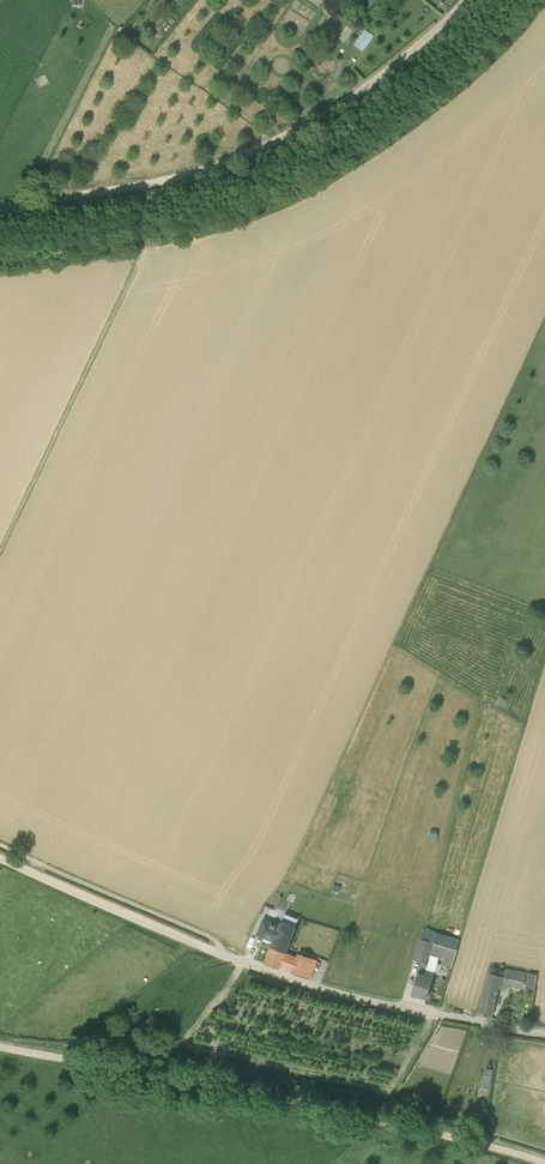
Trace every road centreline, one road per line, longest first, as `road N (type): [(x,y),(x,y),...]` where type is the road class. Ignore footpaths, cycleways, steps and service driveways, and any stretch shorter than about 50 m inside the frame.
road 1 (track): [(0,1048),(268,1094),(544,1163)]
road 2 (track): [(0,205),(159,181),(252,150),(351,96),(466,0)]
road 3 (unclassified): [(224,954),(384,1004),(544,1033)]
road 4 (track): [(0,857),(224,954)]

